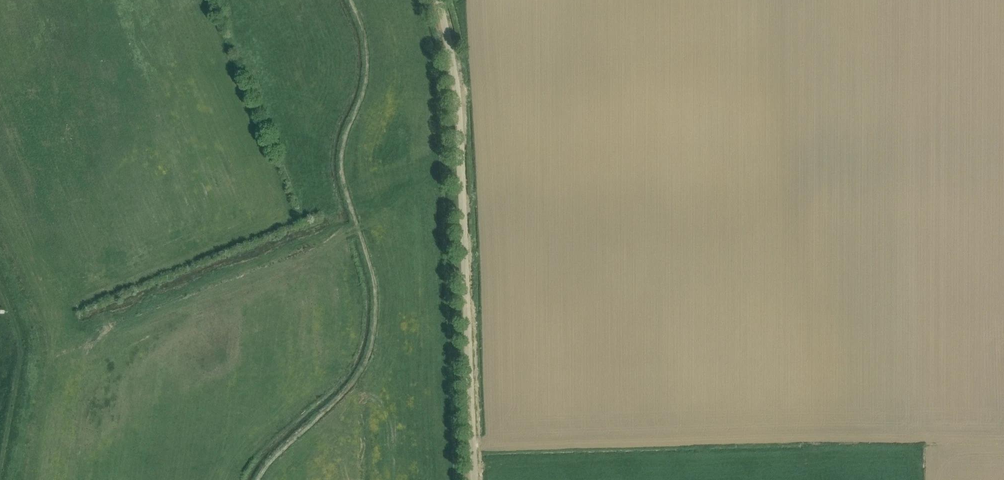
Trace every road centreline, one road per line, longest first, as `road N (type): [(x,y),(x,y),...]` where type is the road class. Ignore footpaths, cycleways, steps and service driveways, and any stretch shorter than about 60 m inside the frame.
road 1 (unclassified): [(477,479),(459,95),(440,0)]
road 2 (track): [(0,468),(18,331),(0,286)]

